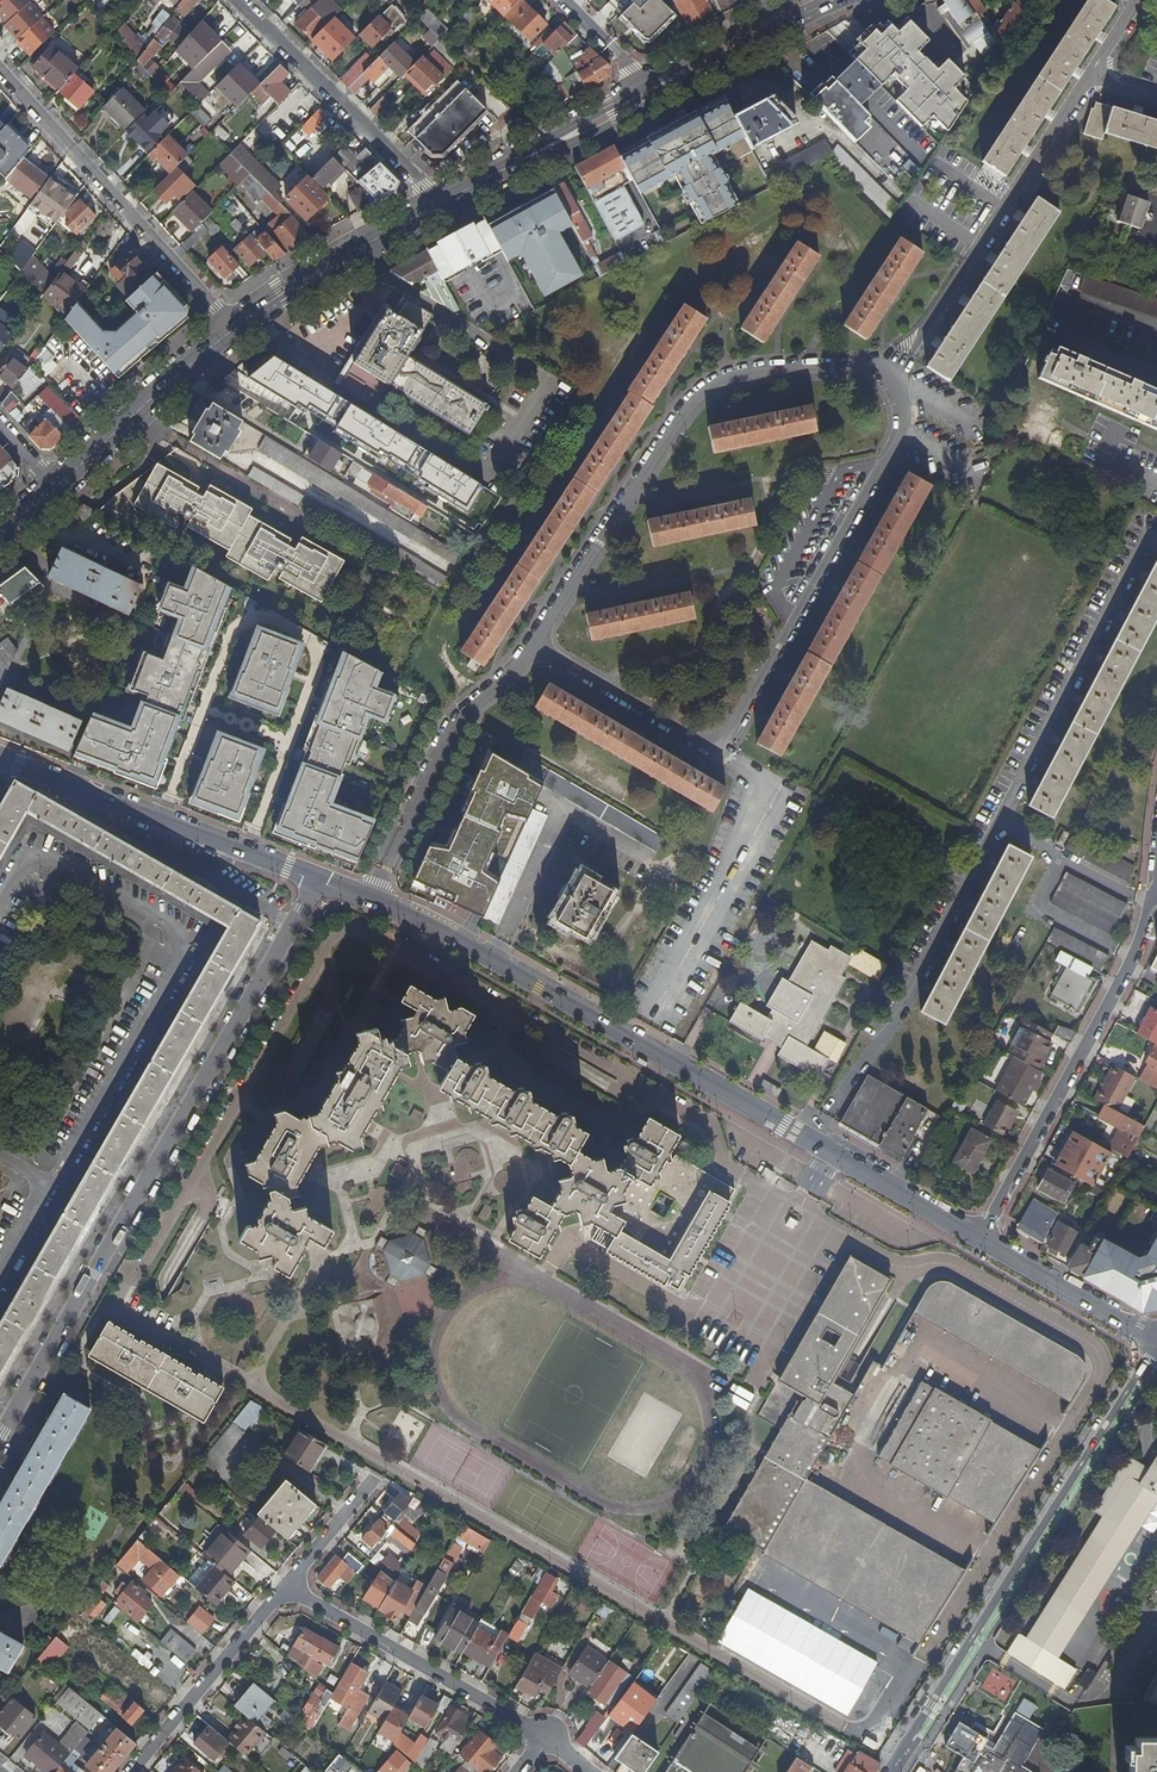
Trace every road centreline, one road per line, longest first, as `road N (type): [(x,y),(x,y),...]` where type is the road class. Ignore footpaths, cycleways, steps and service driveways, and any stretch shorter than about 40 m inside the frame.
road 1 (residential): [(1139,0),(892,372),(756,370),(696,392),(520,663),(456,725),(371,900)]
road 2 (tertiary): [(371,900),(431,925),(980,1239)]
road 3 (residential): [(320,880),(0,1437)]
road 4 (residential): [(892,1771),(1156,1351)]
road 5 (residential): [(980,1239),(1131,956),(1156,883)]
road 6 (residential): [(0,71),(232,330)]
road 7 (tertiary): [(0,757),(320,880)]
road 8 (residential): [(286,1587),(542,1737)]
road 9 (residential): [(238,0),(439,204)]
road 10 (primary): [(439,204),(232,330)]
road 11 (residential): [(132,1771),(286,1587)]
road 12 (primary): [(232,330),(54,489)]
road 13 (tertiary): [(980,1239),(1156,1340)]
road 14 (primary): [(651,99),(807,17)]
road 15 (primary): [(791,0),(644,84)]
road 16 (primary): [(644,84),(519,159)]
road 17 (primary): [(519,159),(651,99)]
road 18 (residential): [(374,1478),(286,1587)]

